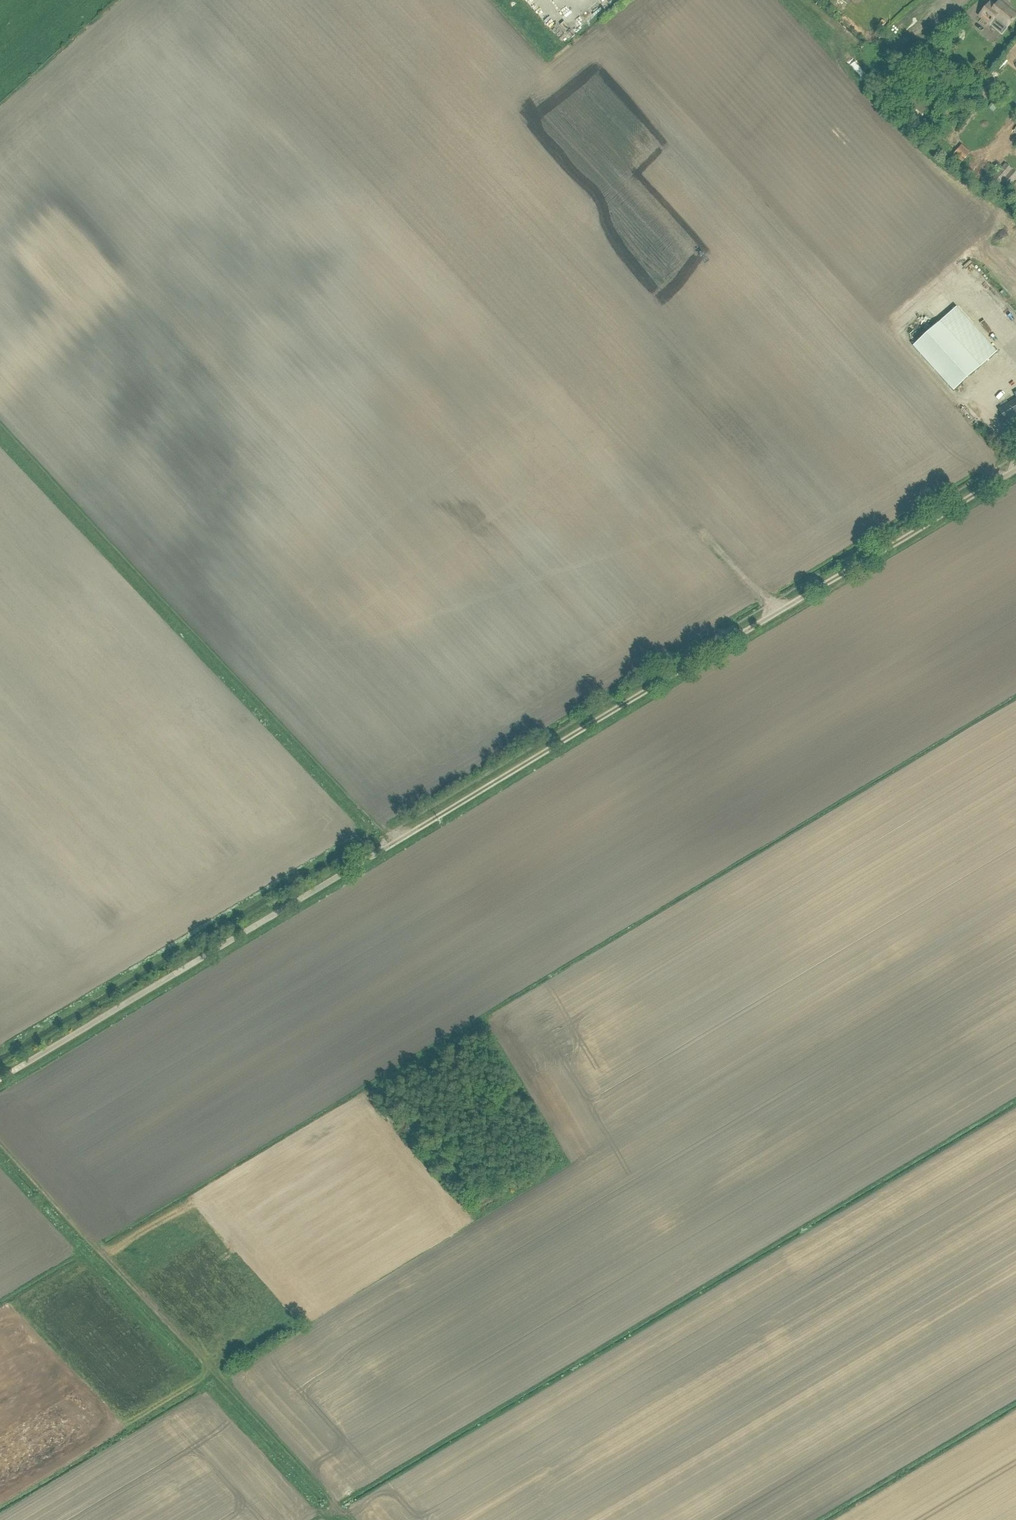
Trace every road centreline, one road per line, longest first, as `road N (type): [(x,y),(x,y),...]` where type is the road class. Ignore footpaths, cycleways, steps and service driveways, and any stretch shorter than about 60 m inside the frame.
road 1 (track): [(379,852),(1015,470)]
road 2 (track): [(392,845),(0,425)]
road 3 (track): [(0,1145),(347,1519)]
road 4 (track): [(0,1080),(379,852)]

